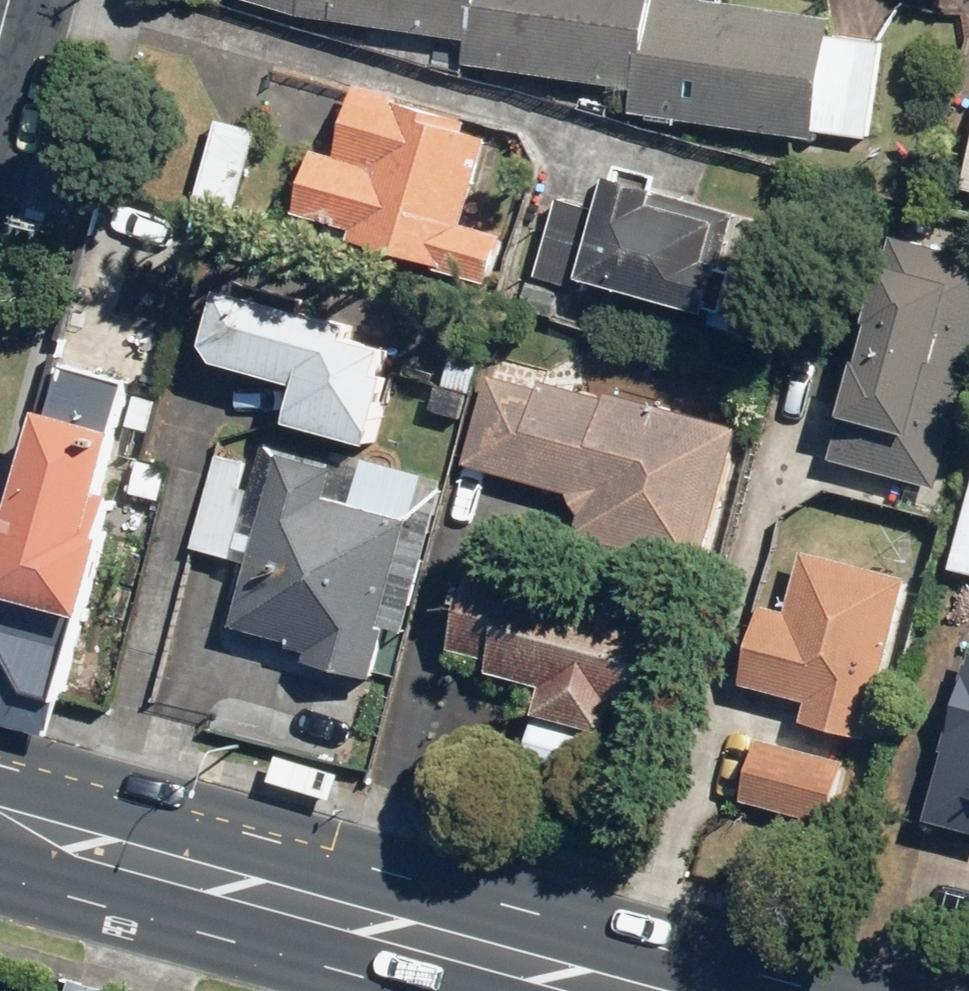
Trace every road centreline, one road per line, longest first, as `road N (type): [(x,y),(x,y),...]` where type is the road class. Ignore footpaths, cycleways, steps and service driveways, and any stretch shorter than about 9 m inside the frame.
road 1 (primary): [(626,990),(0,817)]

